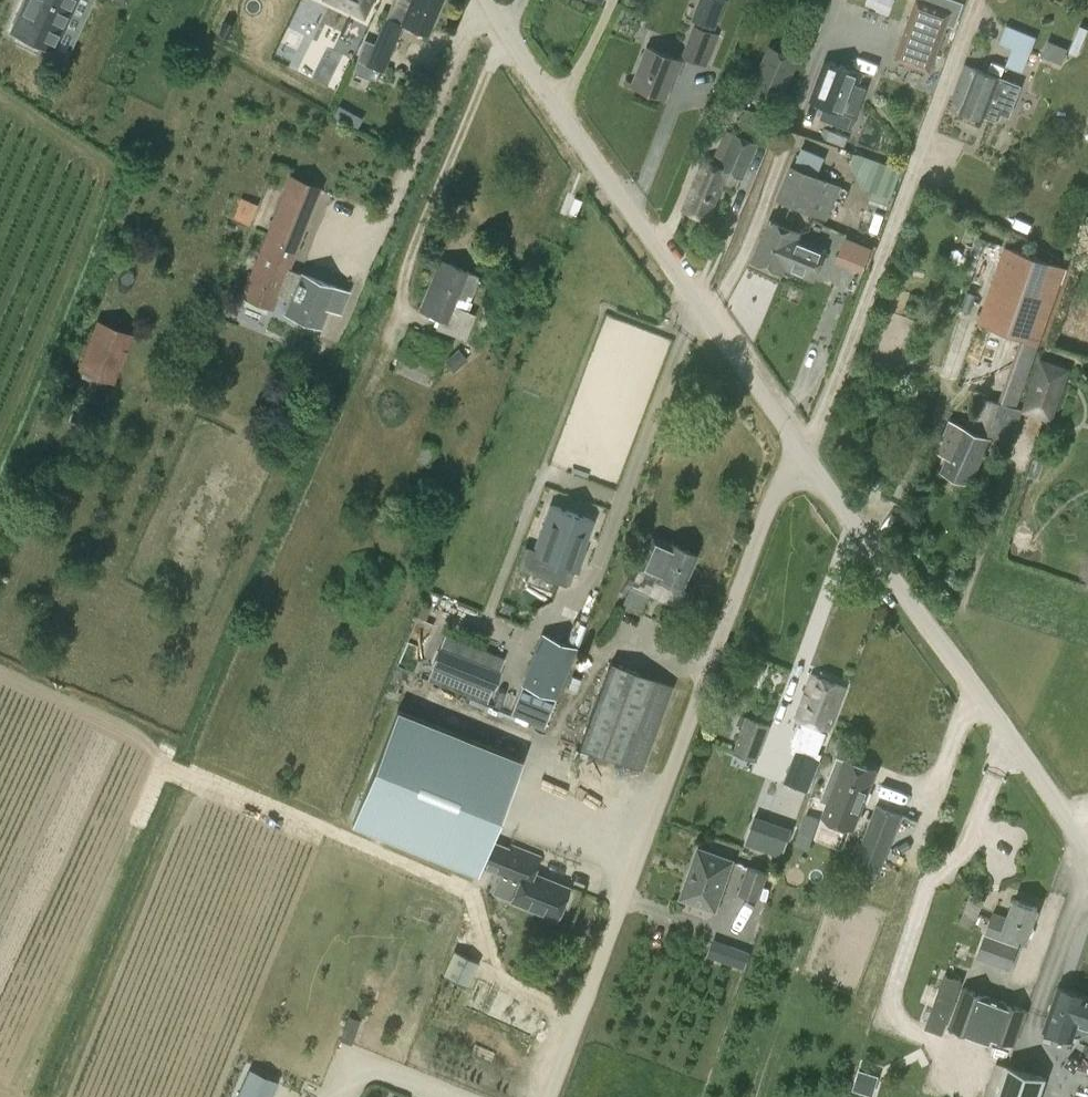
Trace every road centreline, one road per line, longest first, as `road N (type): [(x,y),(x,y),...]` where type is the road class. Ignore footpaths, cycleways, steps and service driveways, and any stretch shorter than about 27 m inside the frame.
road 1 (unclassified): [(542,1096),(782,487),(805,457)]
road 2 (unclassified): [(805,457),(486,0)]
road 3 (unclassified): [(1087,859),(805,457)]

